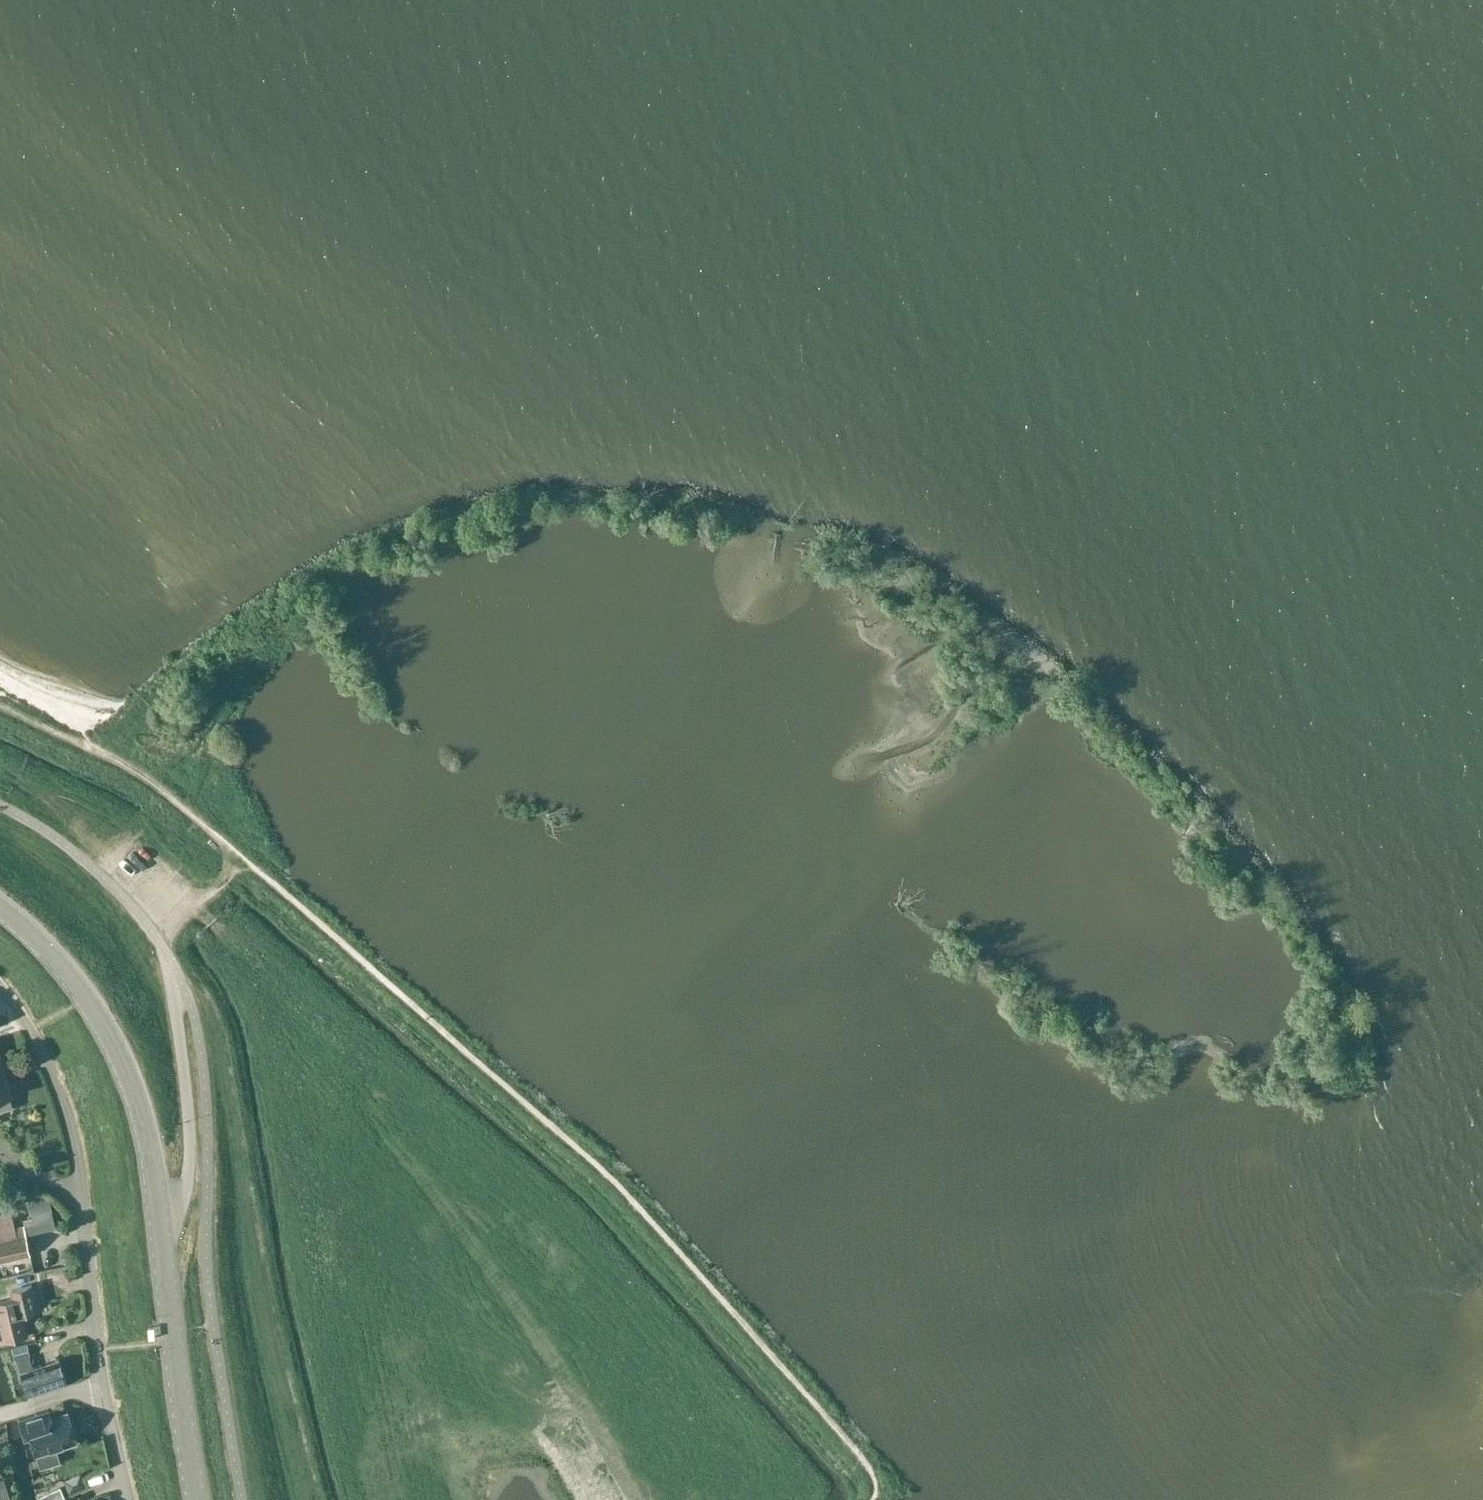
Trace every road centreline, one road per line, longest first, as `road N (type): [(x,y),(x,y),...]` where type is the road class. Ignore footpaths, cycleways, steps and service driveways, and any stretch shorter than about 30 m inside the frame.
road 1 (residential): [(0,991),(47,1064),(77,1156),(102,1388)]
road 2 (tertiary): [(160,1225),(124,1068),(76,987),(0,908)]
road 3 (unclassified): [(160,1225),(185,1192),(190,1155),(181,1049),(161,945)]
road 4 (tertiary): [(194,1499),(160,1225)]

